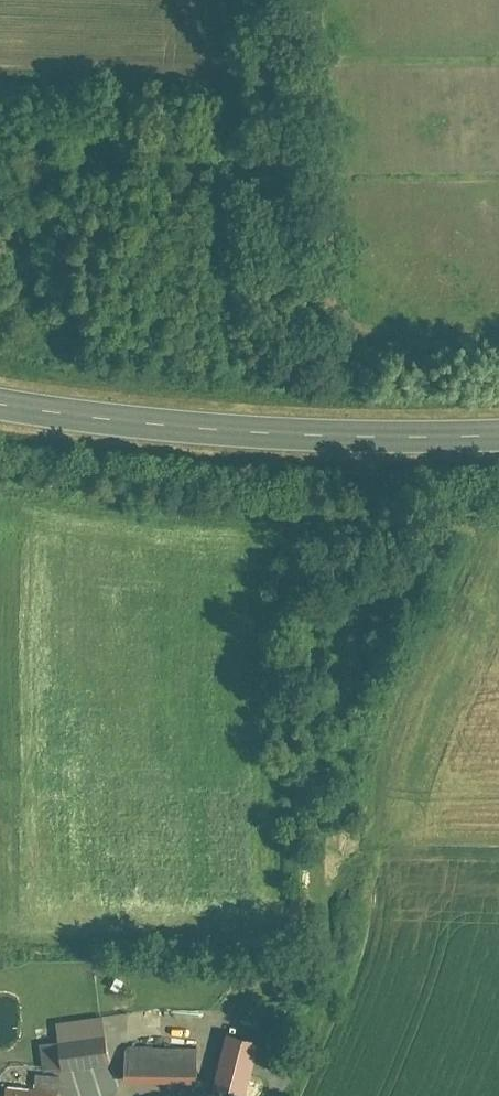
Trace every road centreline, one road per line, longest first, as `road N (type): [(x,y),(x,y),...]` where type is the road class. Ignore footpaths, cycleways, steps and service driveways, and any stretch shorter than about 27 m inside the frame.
road 1 (primary): [(0,406),(359,440),(498,433)]
road 2 (residential): [(269,0),(277,194)]

